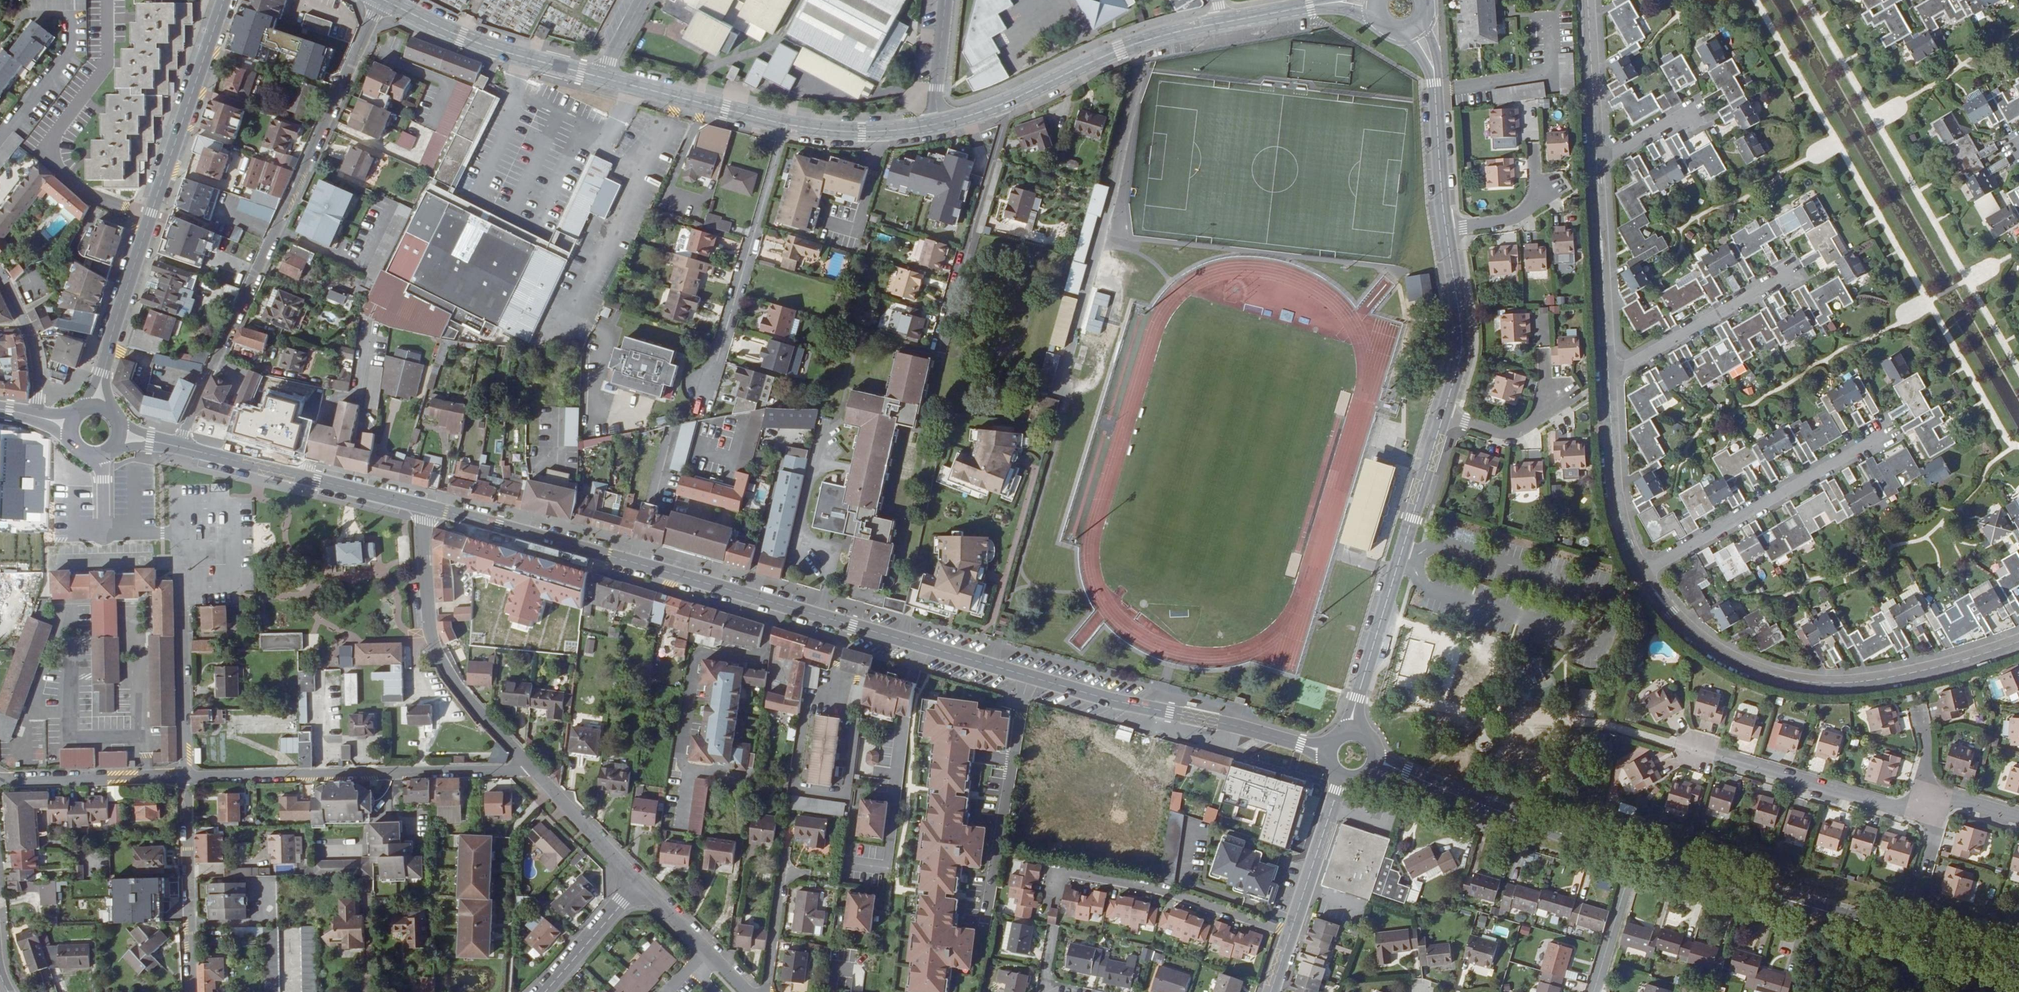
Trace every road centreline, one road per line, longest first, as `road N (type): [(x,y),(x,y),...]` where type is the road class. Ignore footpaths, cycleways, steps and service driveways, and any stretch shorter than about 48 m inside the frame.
road 1 (secondary): [(428,508),(1095,696),(1333,750)]
road 2 (residential): [(381,0),(178,447)]
road 3 (residential): [(1643,575),(1705,644),(1792,680),(1892,678),(2018,642)]
road 4 (secondary): [(1634,857),(2018,969)]
road 5 (residential): [(185,777),(509,772),(525,764)]
road 6 (residential): [(1443,417),(1350,736)]
road 7 (residential): [(150,219),(92,196),(59,168),(51,148),(106,65),(107,0)]
road 8 (residential): [(525,764),(462,694),(436,650),(424,560),(428,508)]
road 9 (residential): [(698,390),(713,372),(786,125)]
road 10 (secondary): [(1369,765),(1634,857)]
road 11 (residential): [(1884,435),(1643,575)]
road 12 (residential): [(1289,936),(1159,891),(1056,870),(1052,894)]
road 13 (residential): [(1930,803),(1889,807),(1673,745)]
road 14 (secondary): [(178,447),(428,508)]
road 15 (residential): [(939,348),(1003,122),(1001,105)]
road 16 (residential): [(1001,105),(1133,45),(1220,23)]
road 17 (residential): [(383,0),(480,45),(600,78)]
road 18 (tertiary): [(150,219),(223,0)]
road 19 (residential): [(1597,164),(1608,378)]
road 20 (residential): [(191,991),(185,777)]
road 21 (residential): [(1413,26),(1434,71),(1446,232)]
road 22 (residential): [(1608,378),(1790,274)]
road 23 (residential): [(1608,378),(1615,495),(1643,575)]
road 24 (residential): [(1542,321),(1542,417),(1507,435),(1443,417)]
road 25 (tertiary): [(99,405),(110,340),(150,219)]
road 26 (residential): [(600,78),(786,125)]
road 27 (residential): [(1446,232),(1462,343),(1443,417)]
road 28 (residential): [(0,781),(185,777)]
road 29 (residential): [(1289,936),(1344,773)]
road 30 (residential): [(182,609),(185,777)]
road 31 (residential): [(525,764),(640,885)]
road 32 (residential): [(1587,0),(1597,164)]
road 33 (residential): [(1220,23),(1377,2)]
road 34 (residential): [(1533,149),(1546,191),(1508,220),(1446,232)]
road 35 (residential): [(786,125),(845,133),(938,124)]
road 36 (residential): [(35,417),(34,351),(0,274)]
road 37 (residential): [(546,991),(640,885)]
road 38 (residential): [(1594,991),(1634,857)]
road 39 (residential): [(945,0),(938,124)]

